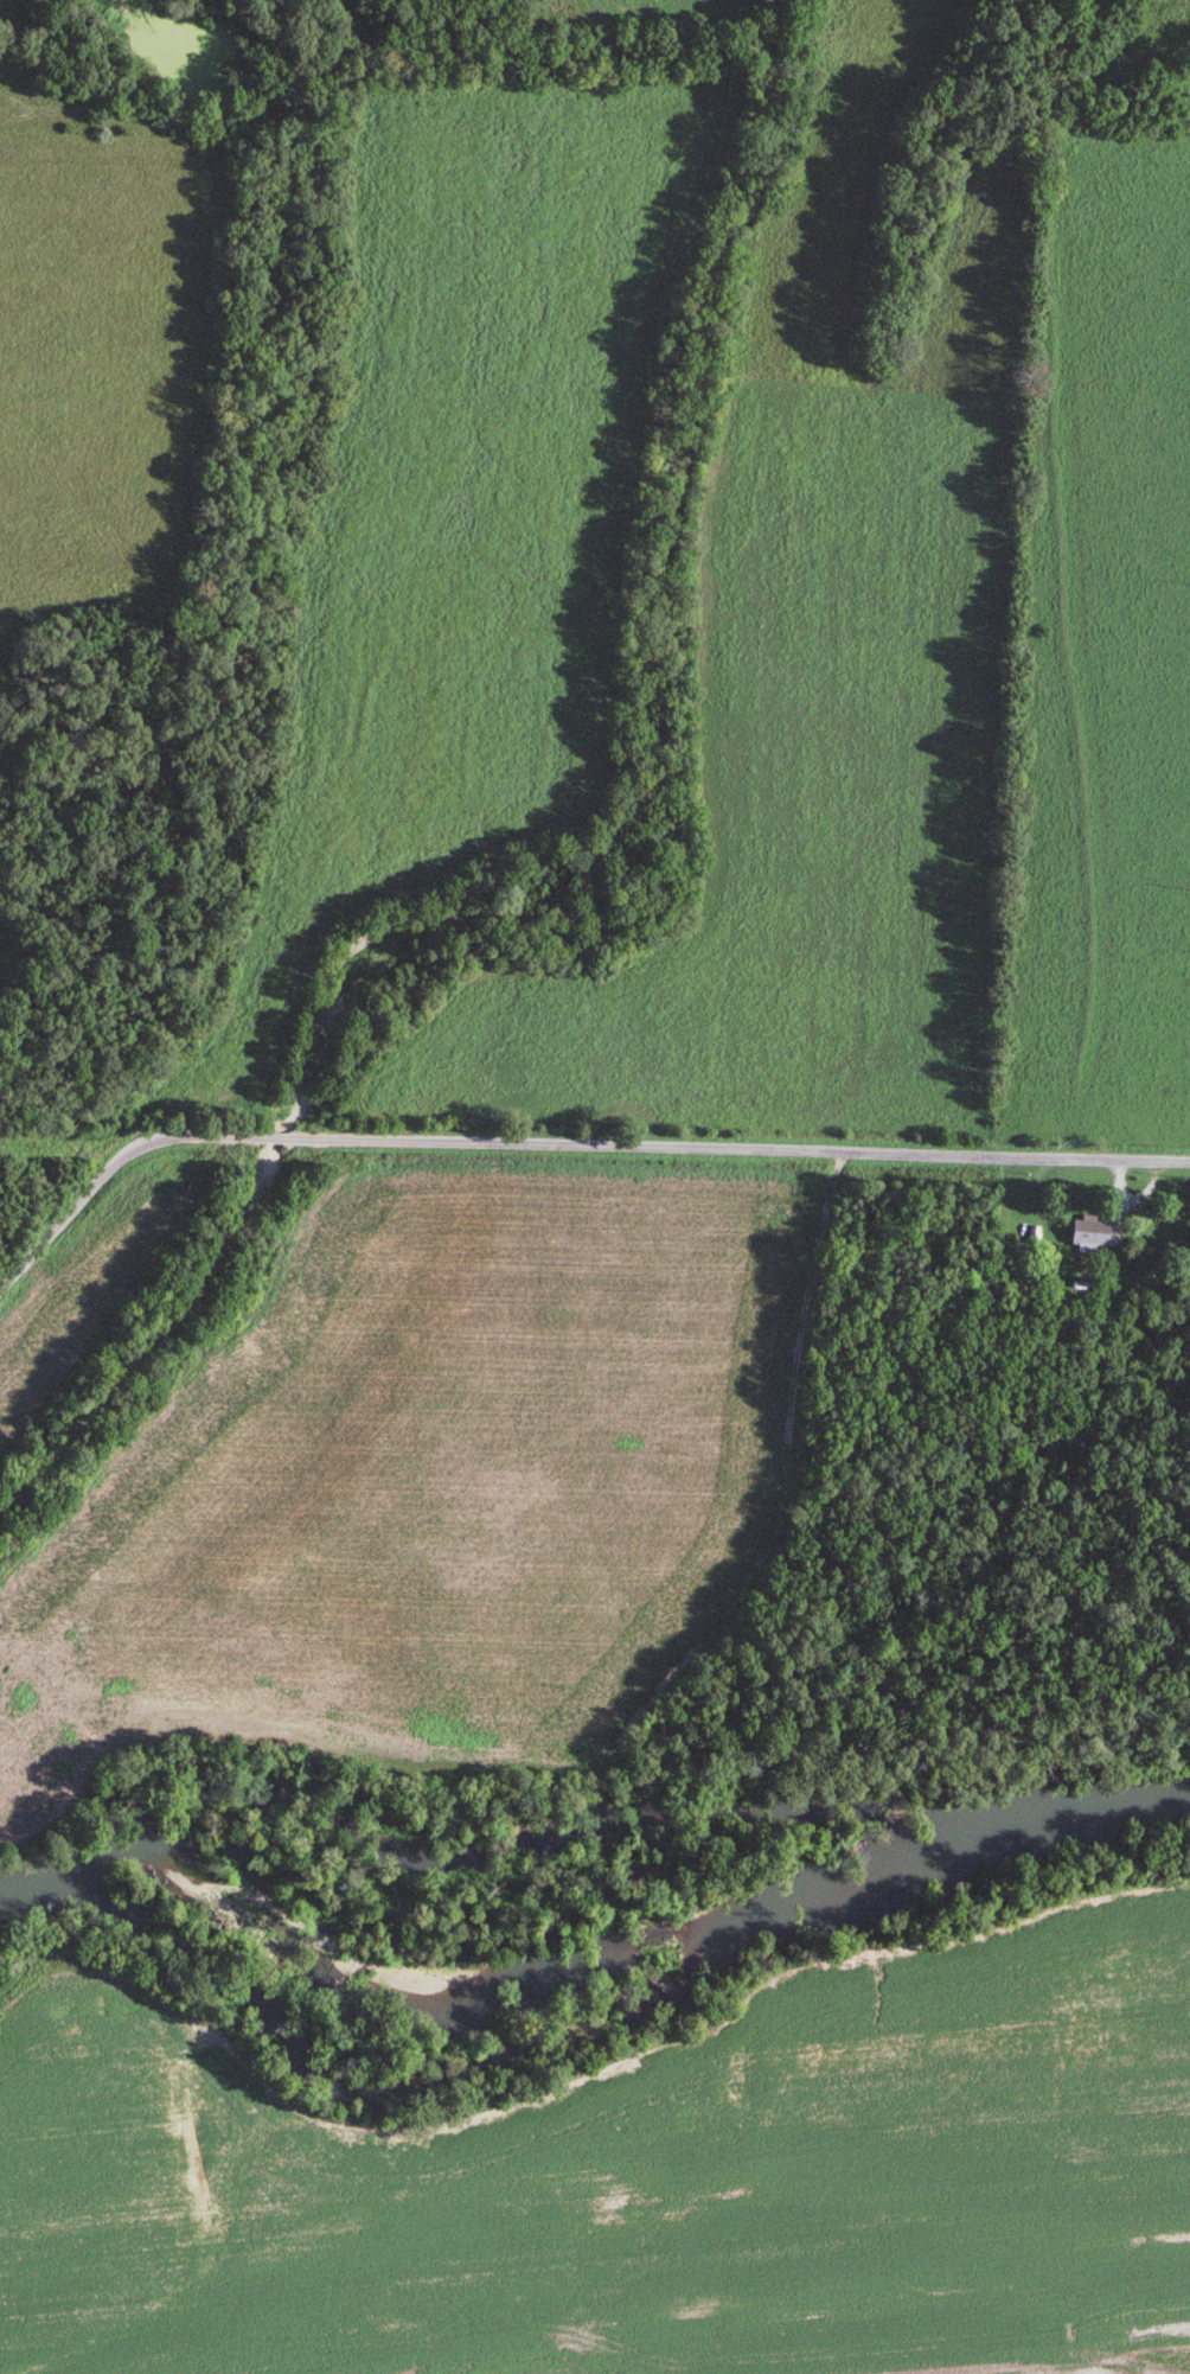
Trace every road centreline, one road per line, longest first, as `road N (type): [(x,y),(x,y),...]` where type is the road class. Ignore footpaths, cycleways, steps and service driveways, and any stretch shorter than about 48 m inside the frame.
road 1 (residential): [(1189,1161),(206,1134),(142,1145),(108,1167),(0,1291)]

